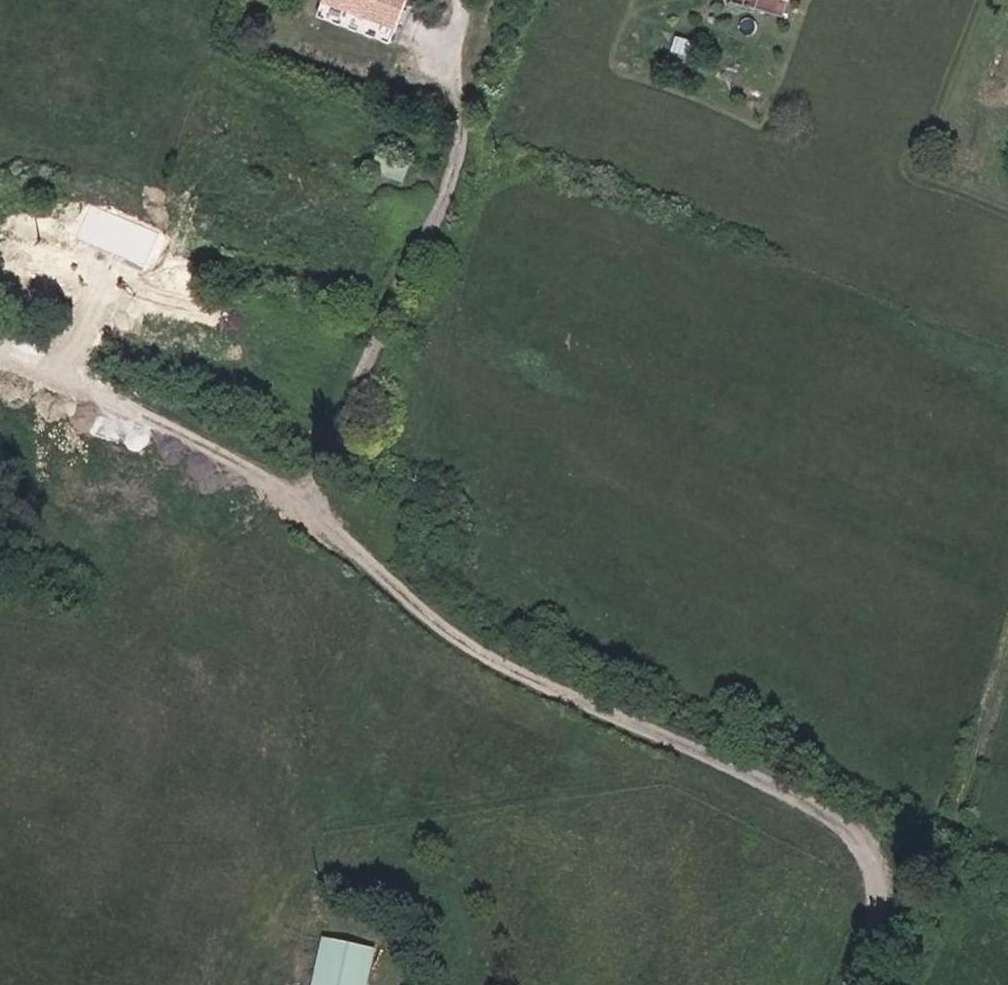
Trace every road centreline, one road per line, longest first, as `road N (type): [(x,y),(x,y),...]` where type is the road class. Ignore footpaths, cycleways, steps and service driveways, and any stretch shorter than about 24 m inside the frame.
road 1 (track): [(462,0),(452,169),(325,516),(432,619),(853,820),(865,953),(857,984)]

